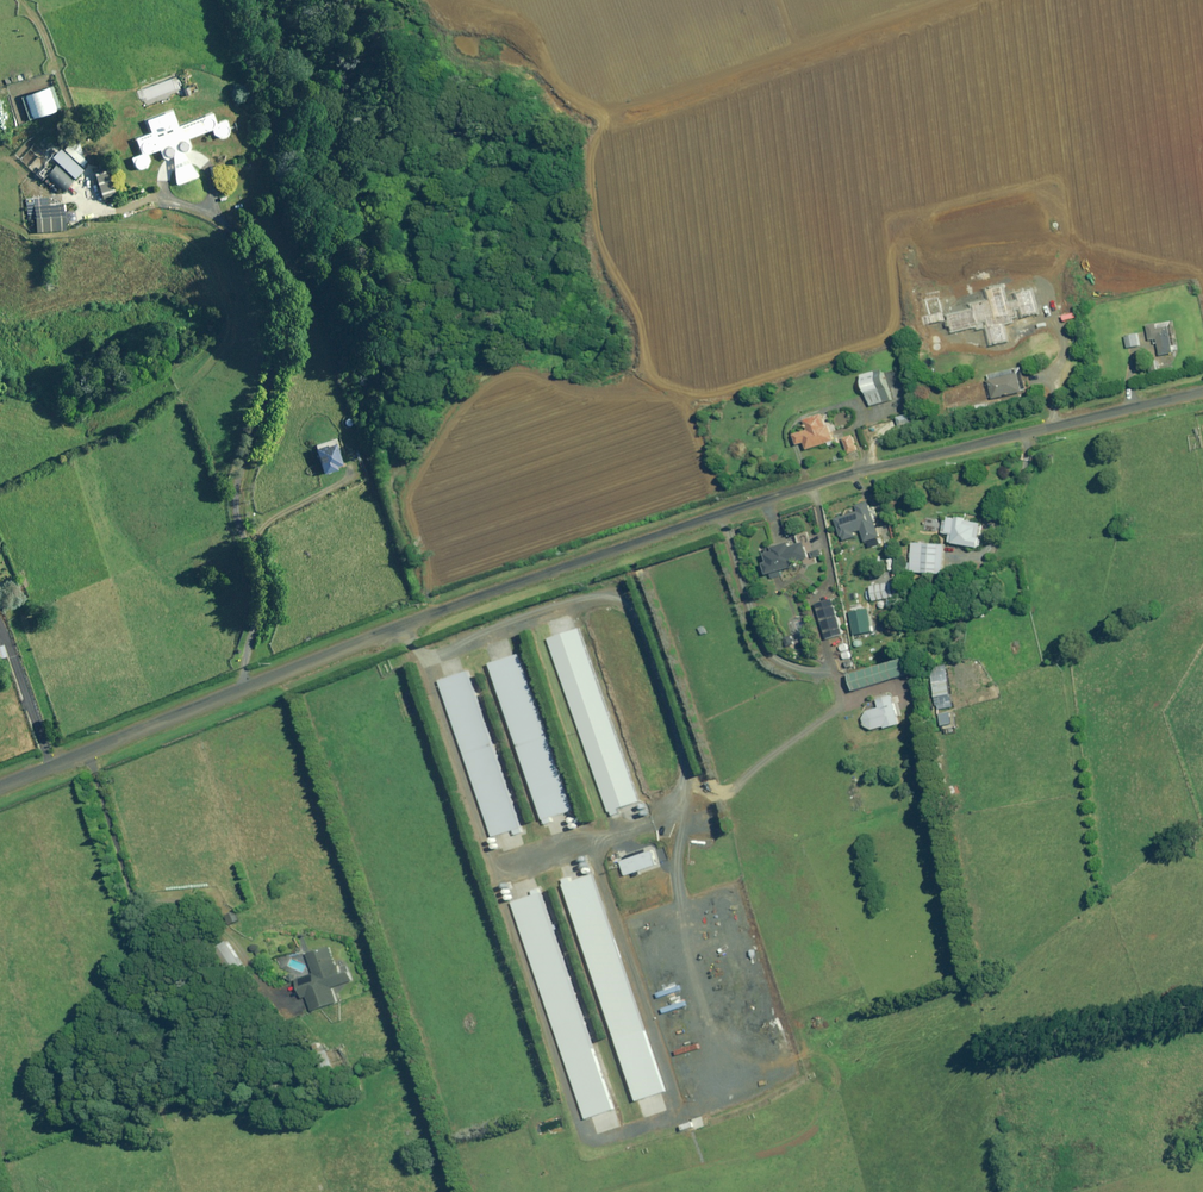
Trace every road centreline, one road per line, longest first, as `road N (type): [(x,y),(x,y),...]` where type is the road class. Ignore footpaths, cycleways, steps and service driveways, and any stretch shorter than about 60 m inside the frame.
road 1 (unclassified): [(0,786),(441,610),(734,509),(856,472),(1202,393)]
road 2 (track): [(597,116),(937,0)]

